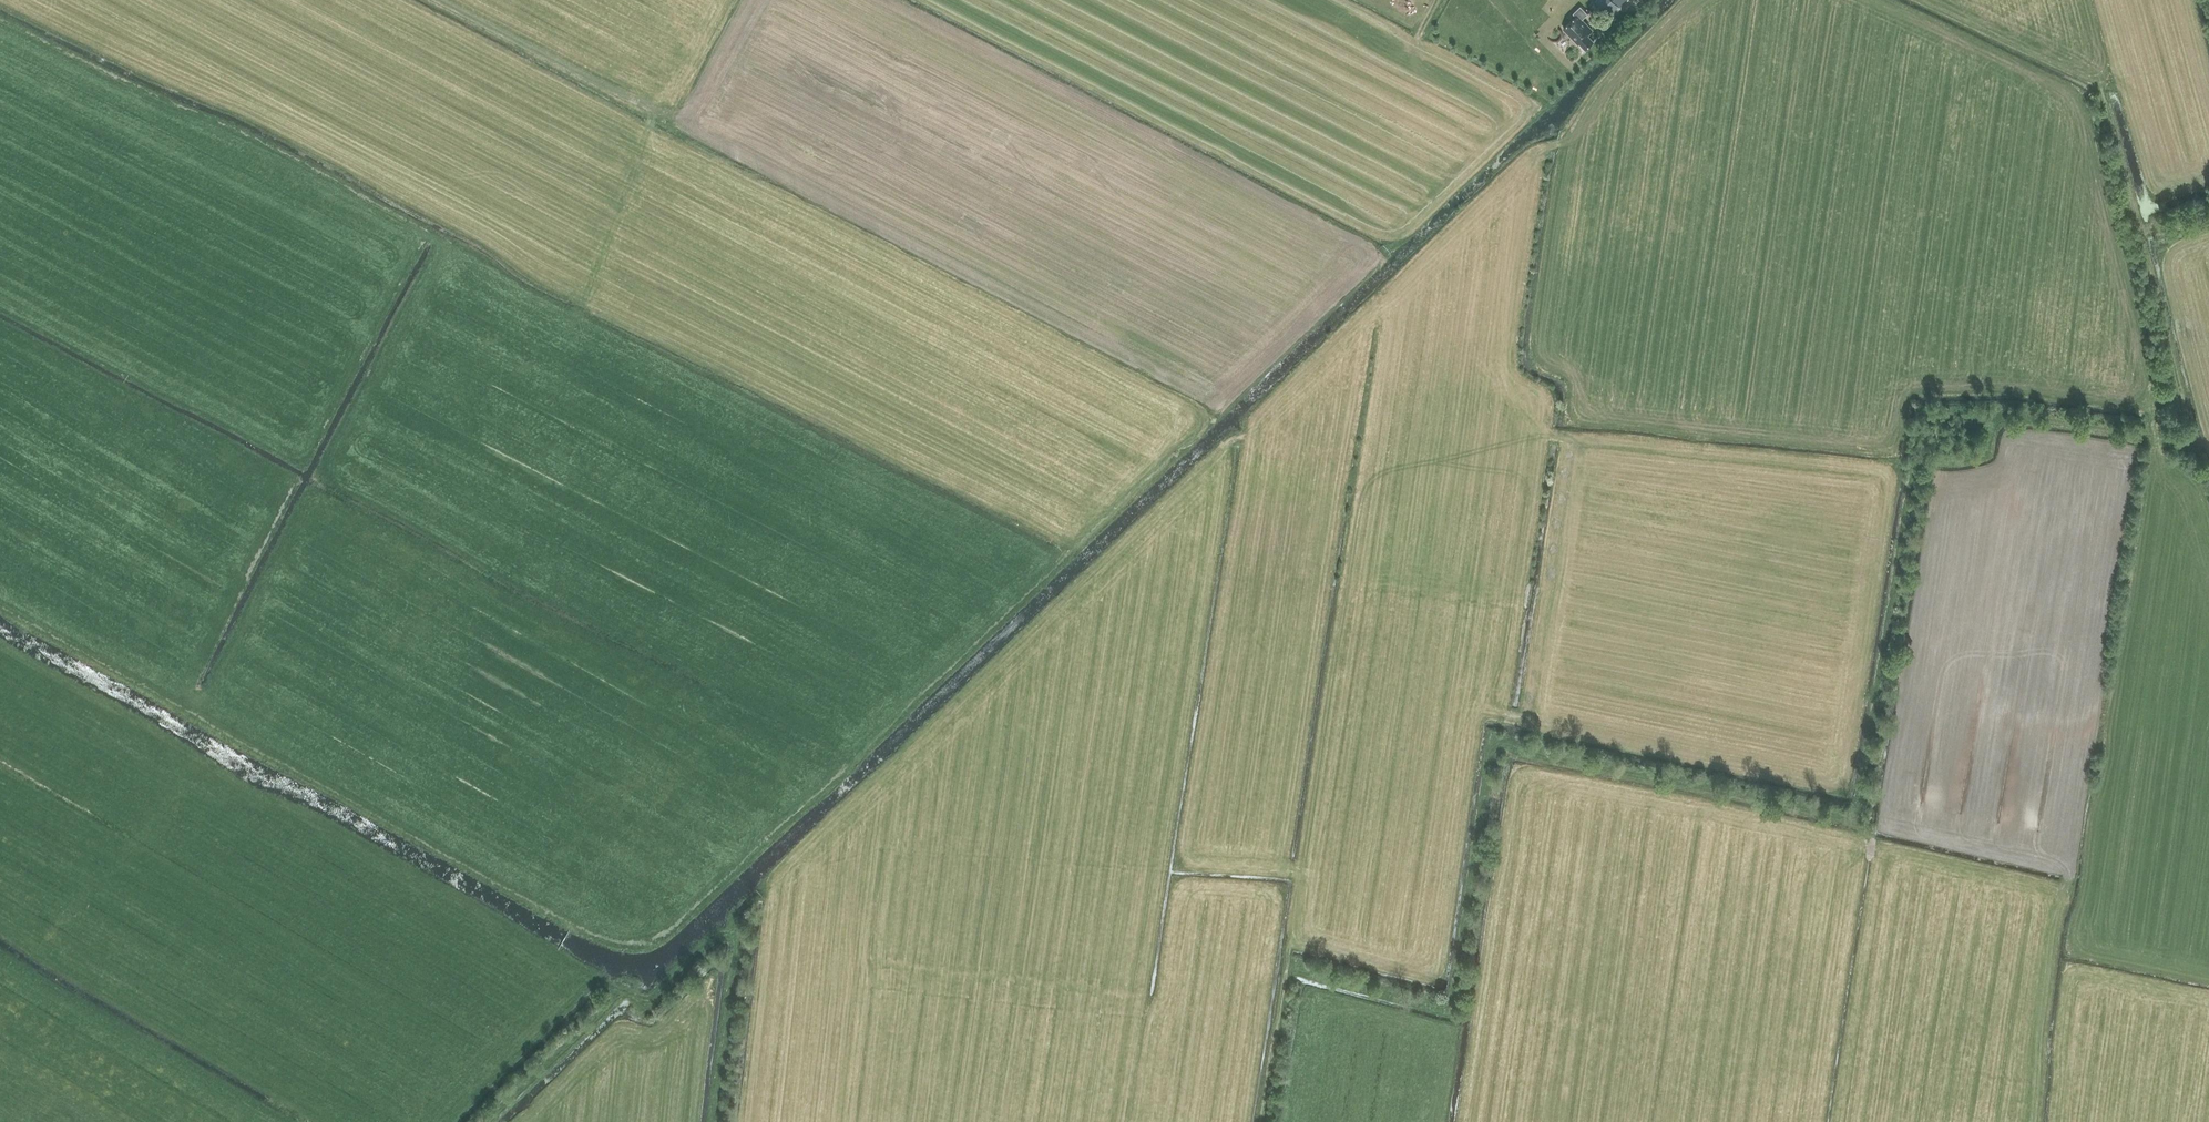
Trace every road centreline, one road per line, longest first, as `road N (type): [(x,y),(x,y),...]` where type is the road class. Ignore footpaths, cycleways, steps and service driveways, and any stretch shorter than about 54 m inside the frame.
road 1 (track): [(491,1121),(609,1003),(654,989),(715,933),(732,947),(708,1121)]

